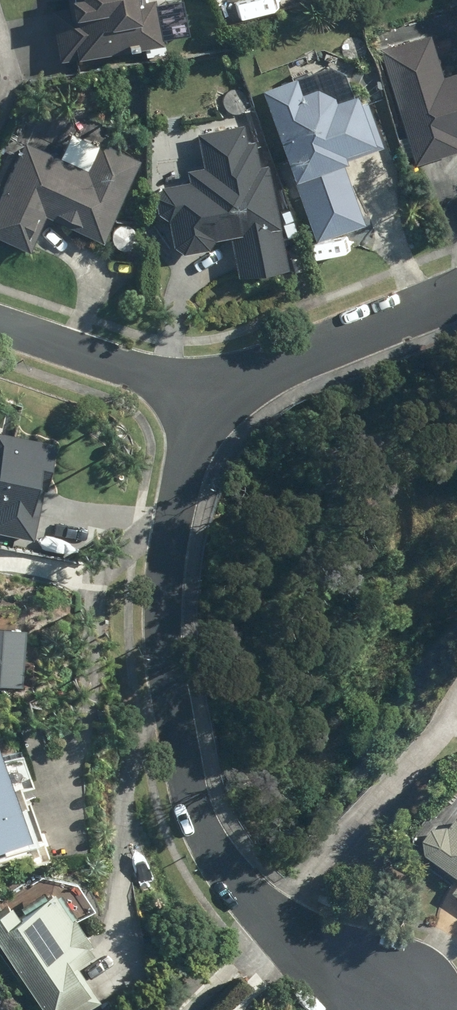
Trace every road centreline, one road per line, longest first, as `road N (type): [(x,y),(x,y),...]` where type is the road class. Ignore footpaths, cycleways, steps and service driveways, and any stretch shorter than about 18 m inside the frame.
road 1 (residential): [(391,1005),(279,931),(236,883),(205,832),(182,767),(166,620),(170,552),(194,452),(215,419)]
road 2 (residential): [(215,419),(303,361),(456,298)]
road 3 (residential): [(0,324),(170,383),(215,419)]

